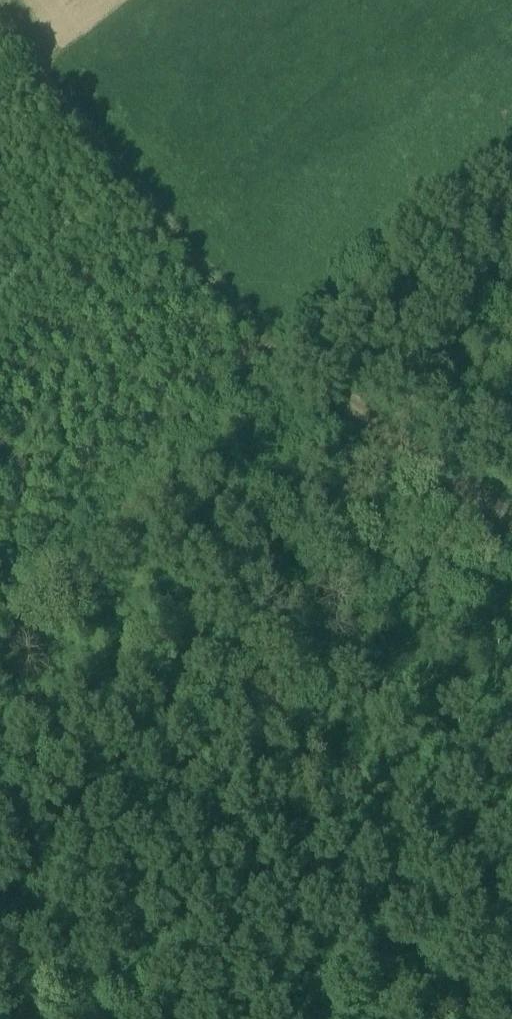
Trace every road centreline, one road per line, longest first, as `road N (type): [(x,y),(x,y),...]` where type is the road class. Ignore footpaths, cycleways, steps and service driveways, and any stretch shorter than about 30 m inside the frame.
road 1 (track): [(0,21),(296,376),(480,531),(511,544)]

